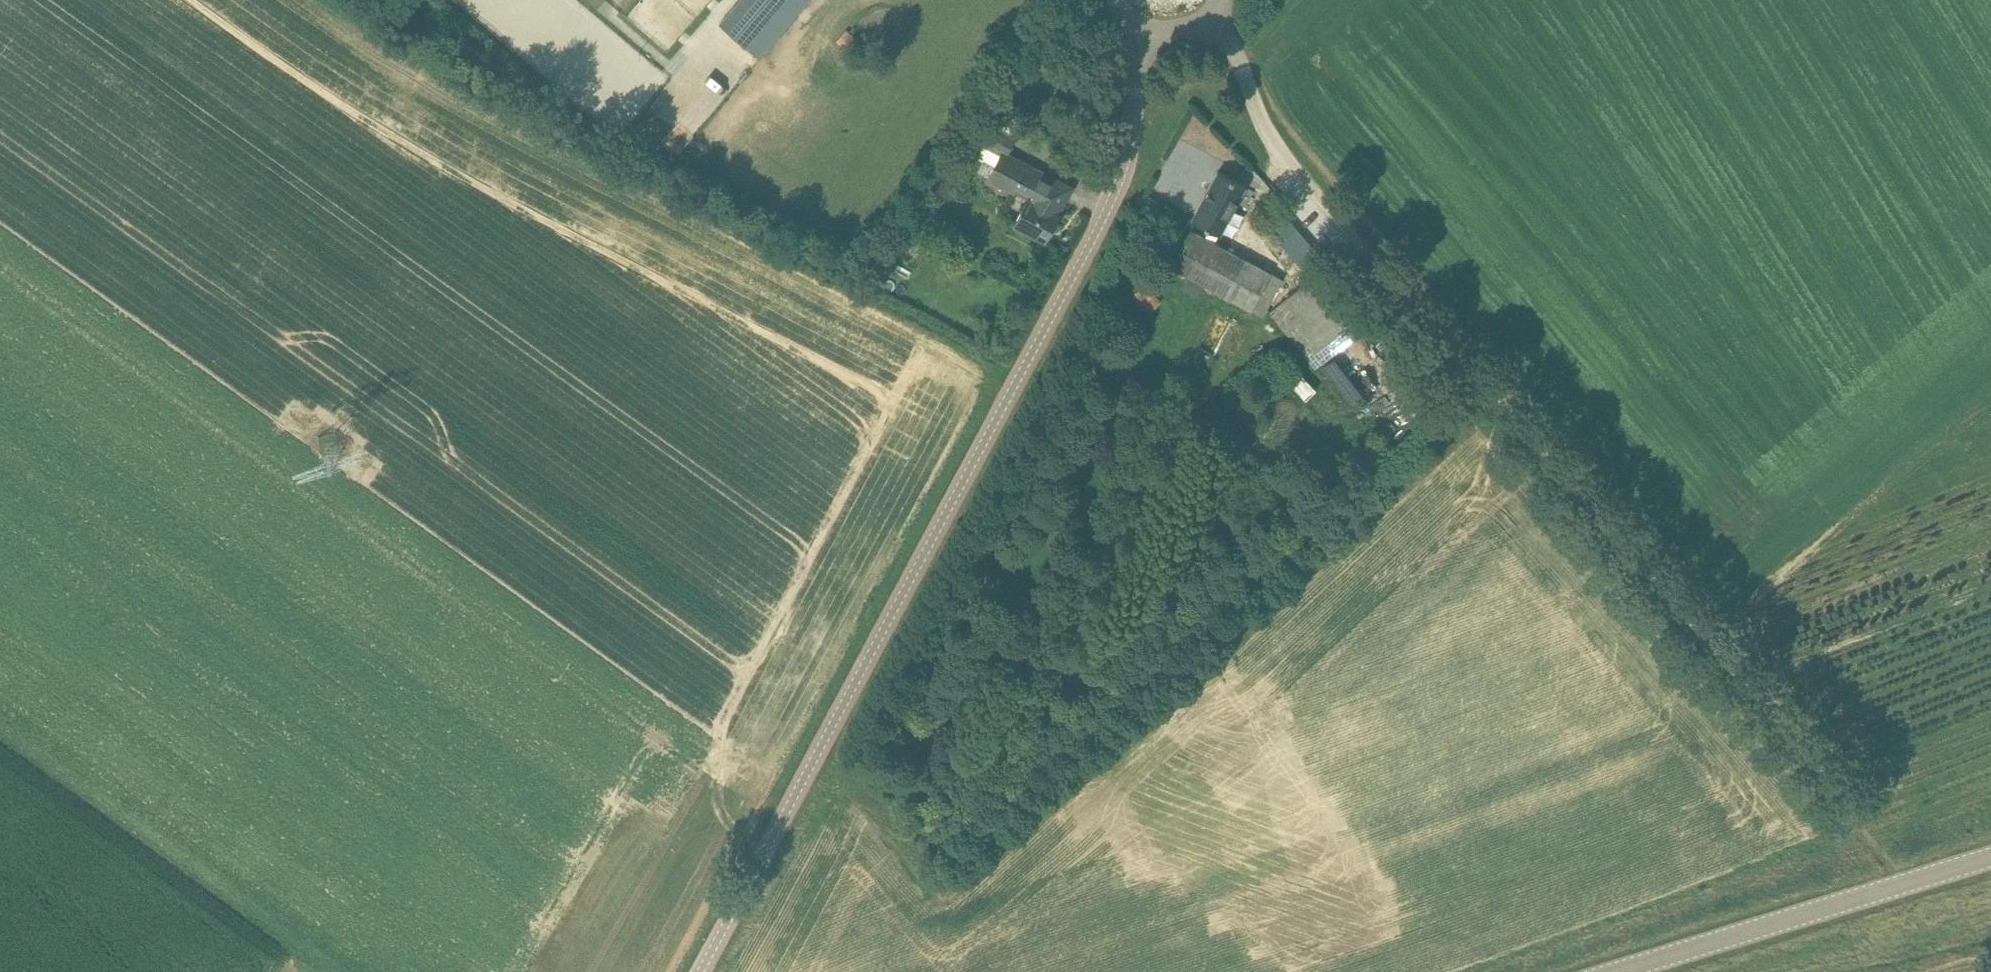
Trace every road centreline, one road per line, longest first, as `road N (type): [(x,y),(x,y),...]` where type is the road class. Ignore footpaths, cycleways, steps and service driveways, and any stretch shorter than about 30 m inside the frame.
road 1 (unclassified): [(702,971),(1093,255),(1133,141),(1131,42)]
road 2 (unclassified): [(1843,791),(1308,185),(1266,131),(1224,26)]
road 3 (unclassified): [(1622,971),(1990,859)]

